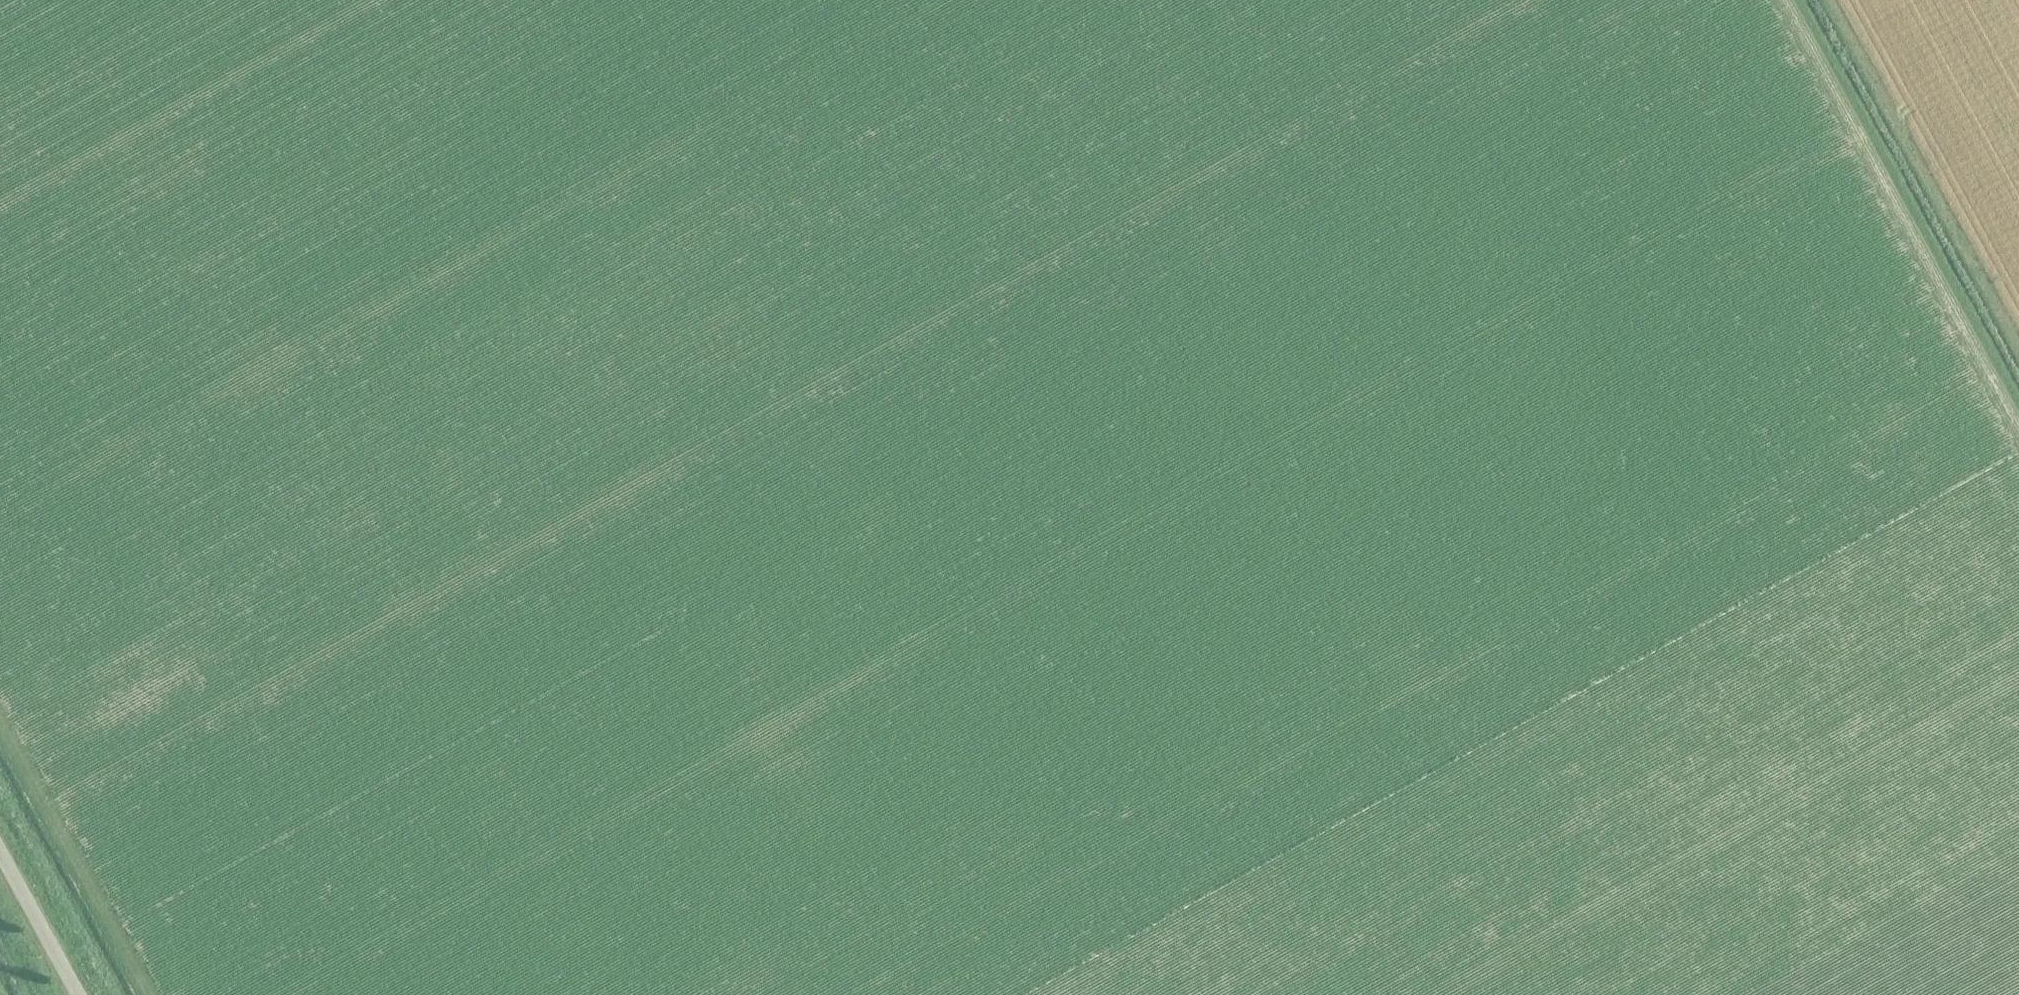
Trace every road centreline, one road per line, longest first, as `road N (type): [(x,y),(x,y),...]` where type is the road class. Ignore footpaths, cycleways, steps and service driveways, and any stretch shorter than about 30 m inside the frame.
road 1 (unclassified): [(73,994),(0,859)]

